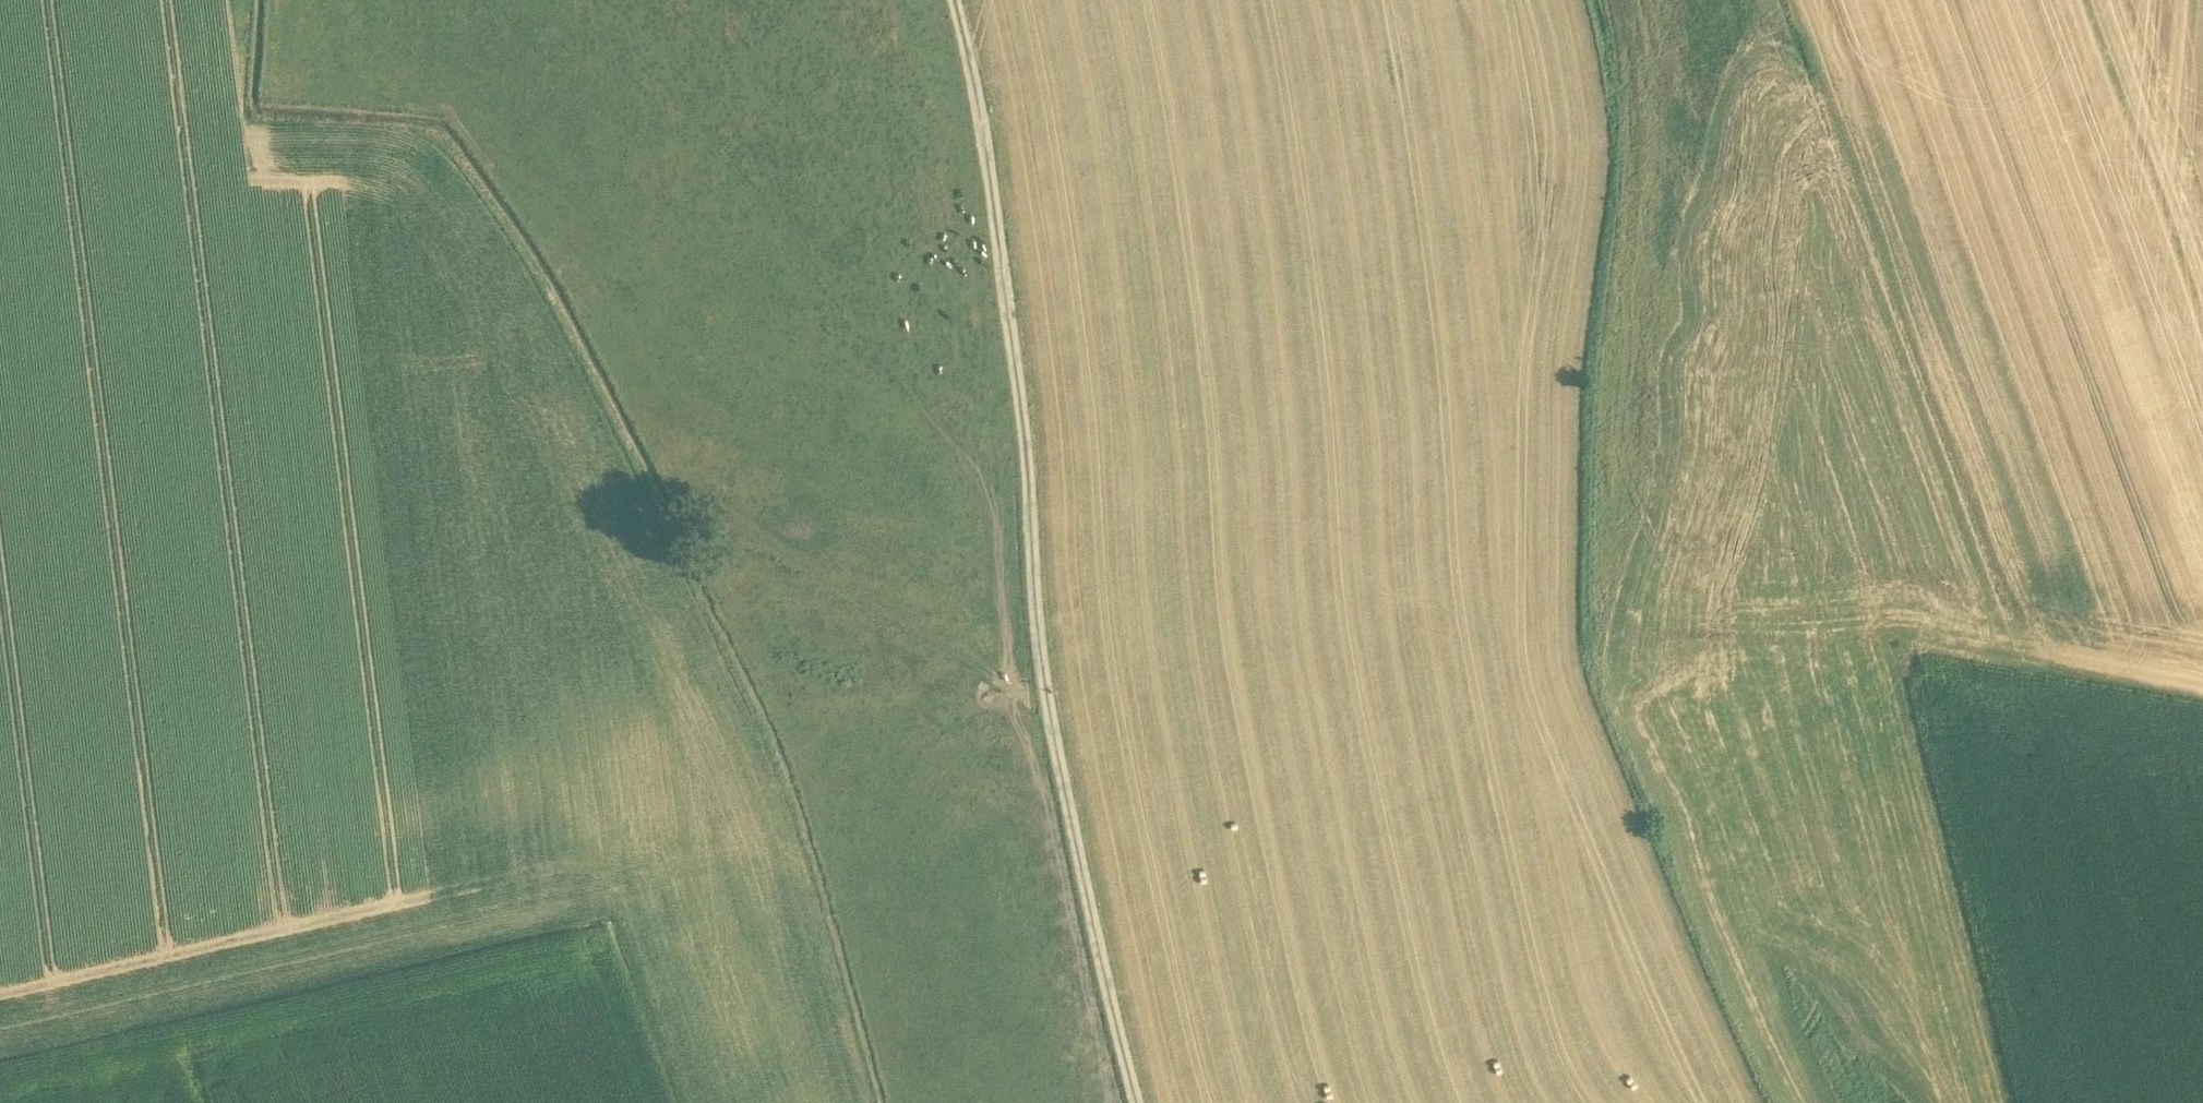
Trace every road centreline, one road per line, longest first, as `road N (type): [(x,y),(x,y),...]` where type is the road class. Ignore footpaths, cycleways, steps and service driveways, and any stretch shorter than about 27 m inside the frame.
road 1 (track): [(1139,1102),(1044,673),(994,136),(965,0)]
road 2 (track): [(1050,712),(725,520),(685,510),(608,537)]

